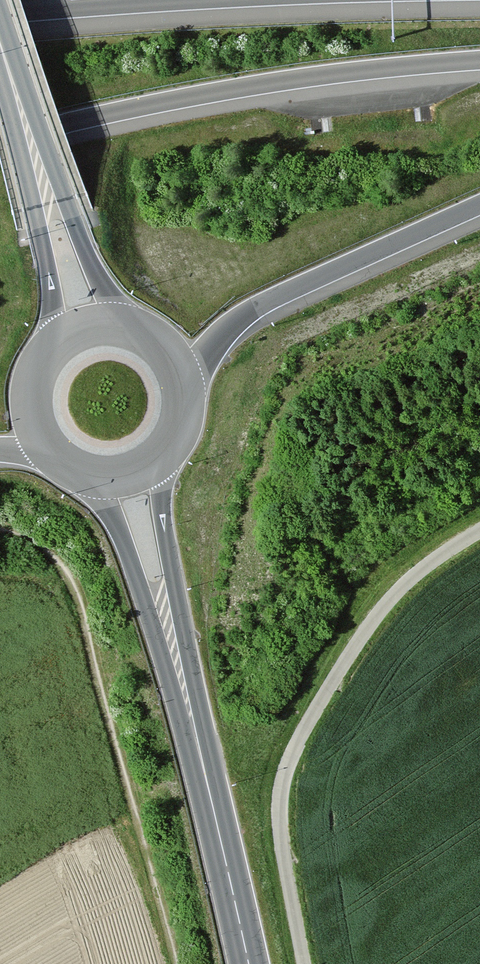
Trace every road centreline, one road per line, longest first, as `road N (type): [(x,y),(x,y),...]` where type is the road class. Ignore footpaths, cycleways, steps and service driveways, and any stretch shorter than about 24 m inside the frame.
road 1 (track): [(479,530),(389,600),(289,762),(280,820),(303,963)]
road 2 (motorway): [(0,140),(282,81),(479,60)]
road 3 (motorway): [(184,386),(222,334),(265,302),(479,206)]
road 4 (secondary): [(198,745),(164,523),(168,450)]
road 5 (secondary): [(95,477),(198,745)]
road 6 (secondary): [(132,327),(94,271),(9,71)]
road 7 (secondary): [(9,71),(50,281),(52,348)]
road 8 (secondary): [(249,963),(198,745)]

